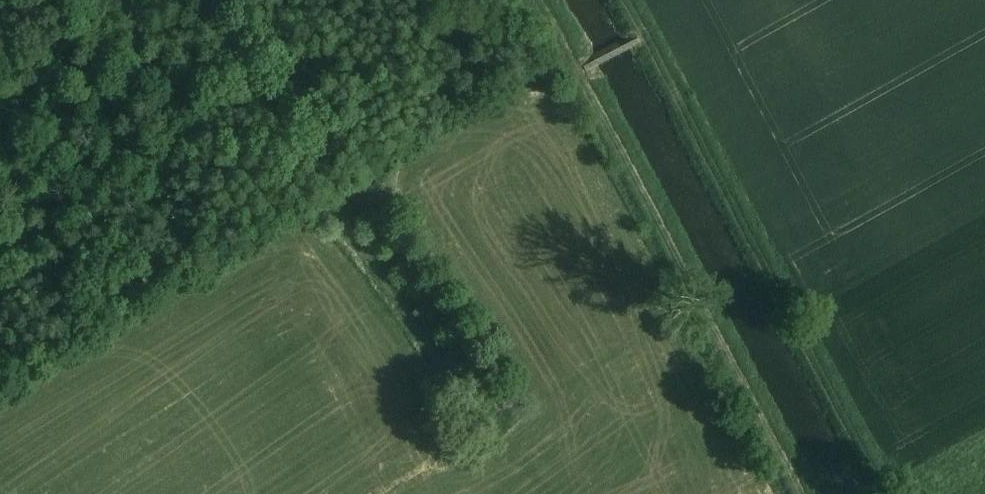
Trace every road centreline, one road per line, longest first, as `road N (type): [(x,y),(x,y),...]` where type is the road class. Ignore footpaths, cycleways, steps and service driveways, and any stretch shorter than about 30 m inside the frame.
road 1 (track): [(0,407),(544,69),(587,70),(640,41)]

